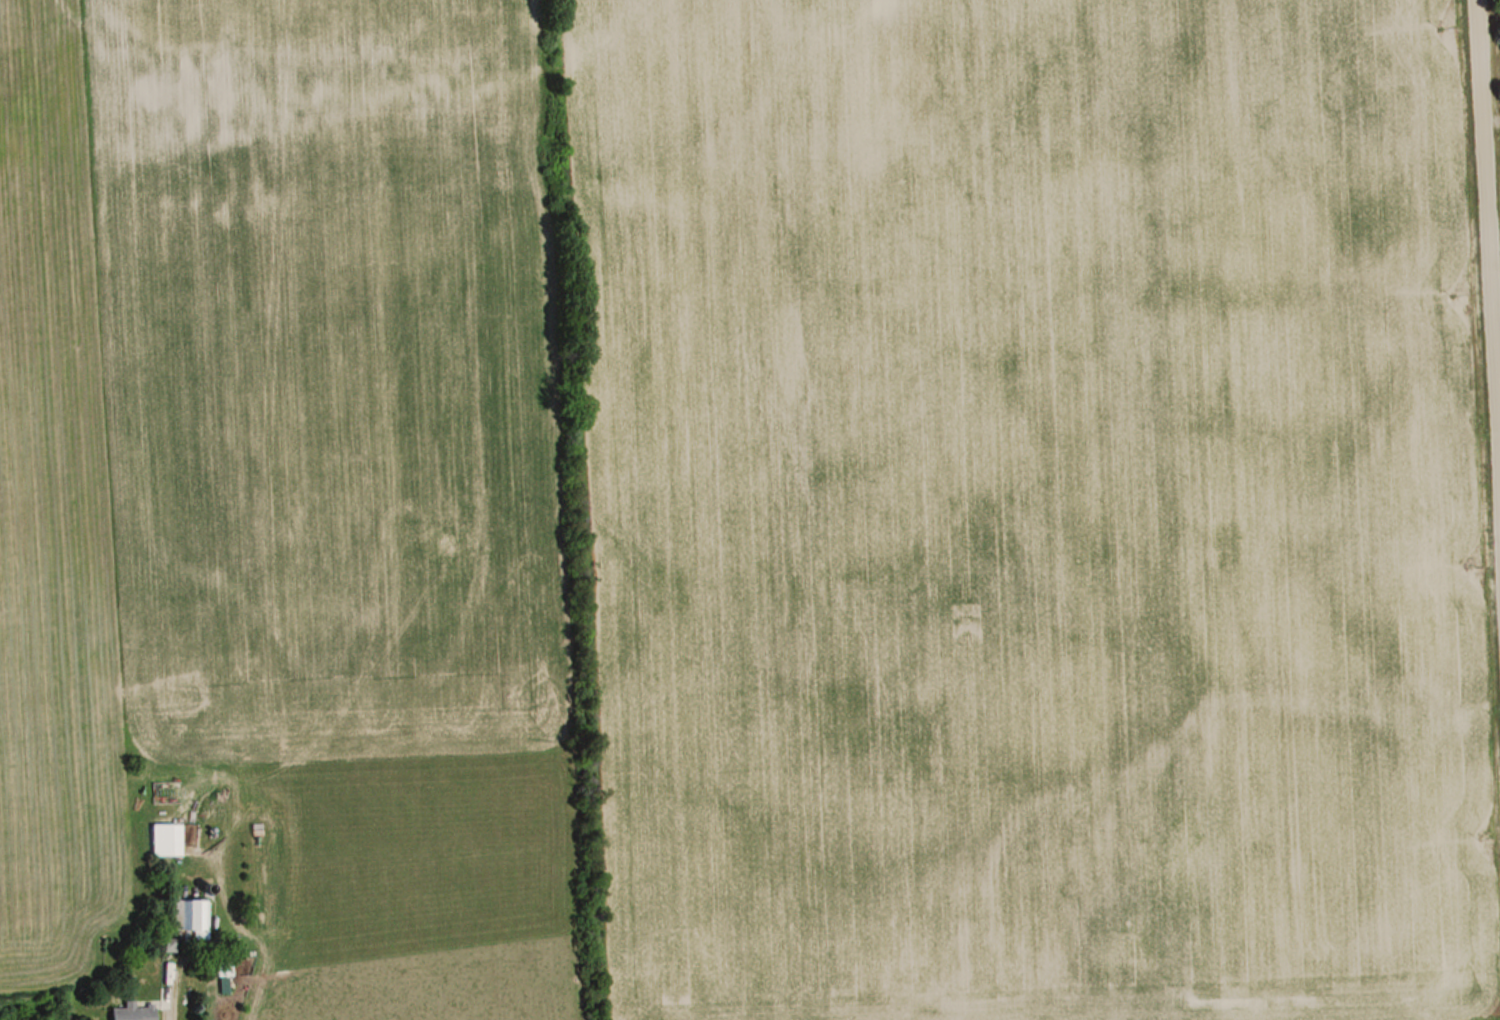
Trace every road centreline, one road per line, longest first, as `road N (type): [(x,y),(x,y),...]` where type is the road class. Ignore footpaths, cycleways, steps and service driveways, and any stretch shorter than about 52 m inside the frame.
road 1 (residential): [(1499,682),(1469,0)]

